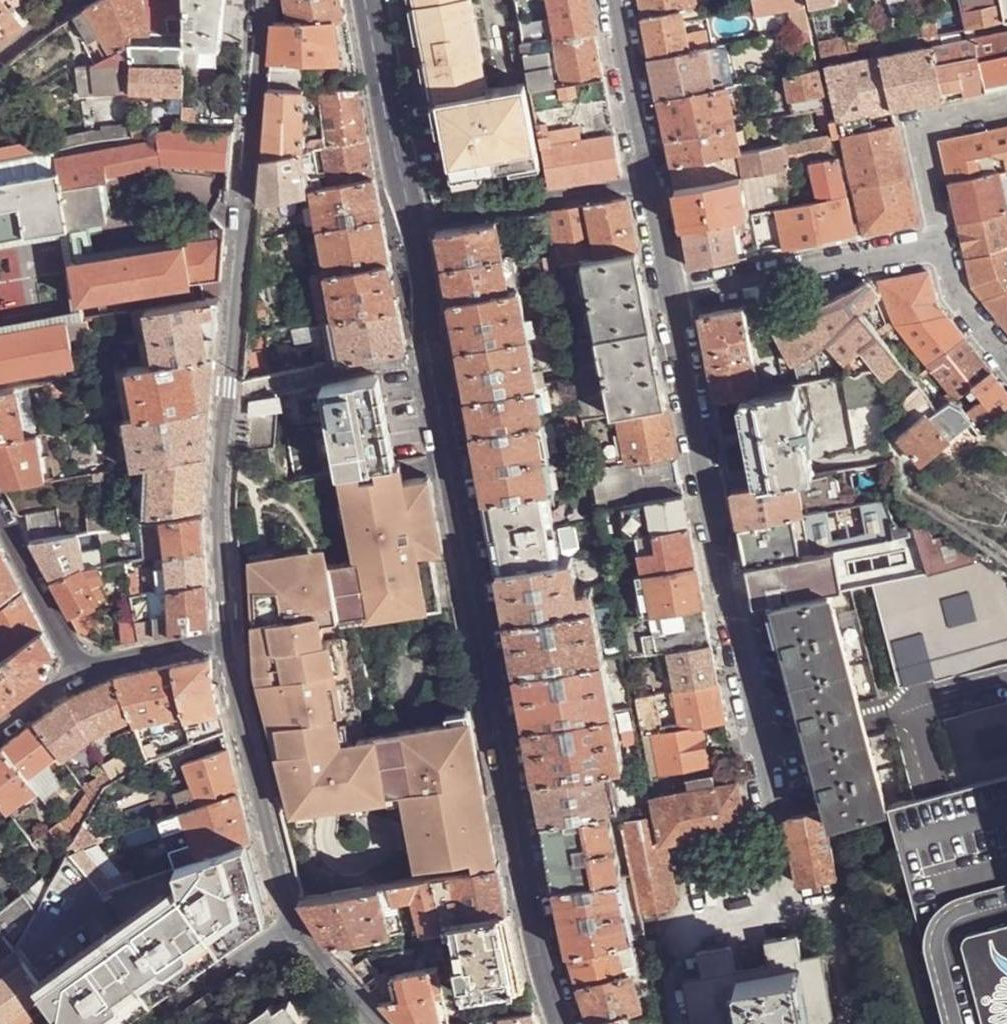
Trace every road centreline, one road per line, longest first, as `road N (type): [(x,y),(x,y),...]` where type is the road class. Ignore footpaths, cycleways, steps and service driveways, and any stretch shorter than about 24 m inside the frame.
road 1 (tertiary): [(407,223),(547,981),(565,1023)]
road 2 (residential): [(226,637),(218,515),(260,0)]
road 3 (unclassified): [(774,811),(669,295)]
road 4 (residential): [(294,918),(229,681),(226,637)]
road 5 (unclassified): [(938,246),(669,295)]
road 6 (residential): [(407,223),(648,182)]
road 7 (tertiary): [(366,0),(407,223)]
road 8 (unclassified): [(938,246),(918,143),(923,123),(1006,106)]
road 9 (unclassified): [(648,182),(613,0)]
road 10 (residential): [(142,1023),(294,918)]
road 11 (residential): [(78,668),(0,519)]
road 12 (residential): [(226,637),(78,668)]
road 13 (unclassified): [(1006,362),(953,297),(938,246)]
road 14 (residential): [(380,1023),(294,918)]

